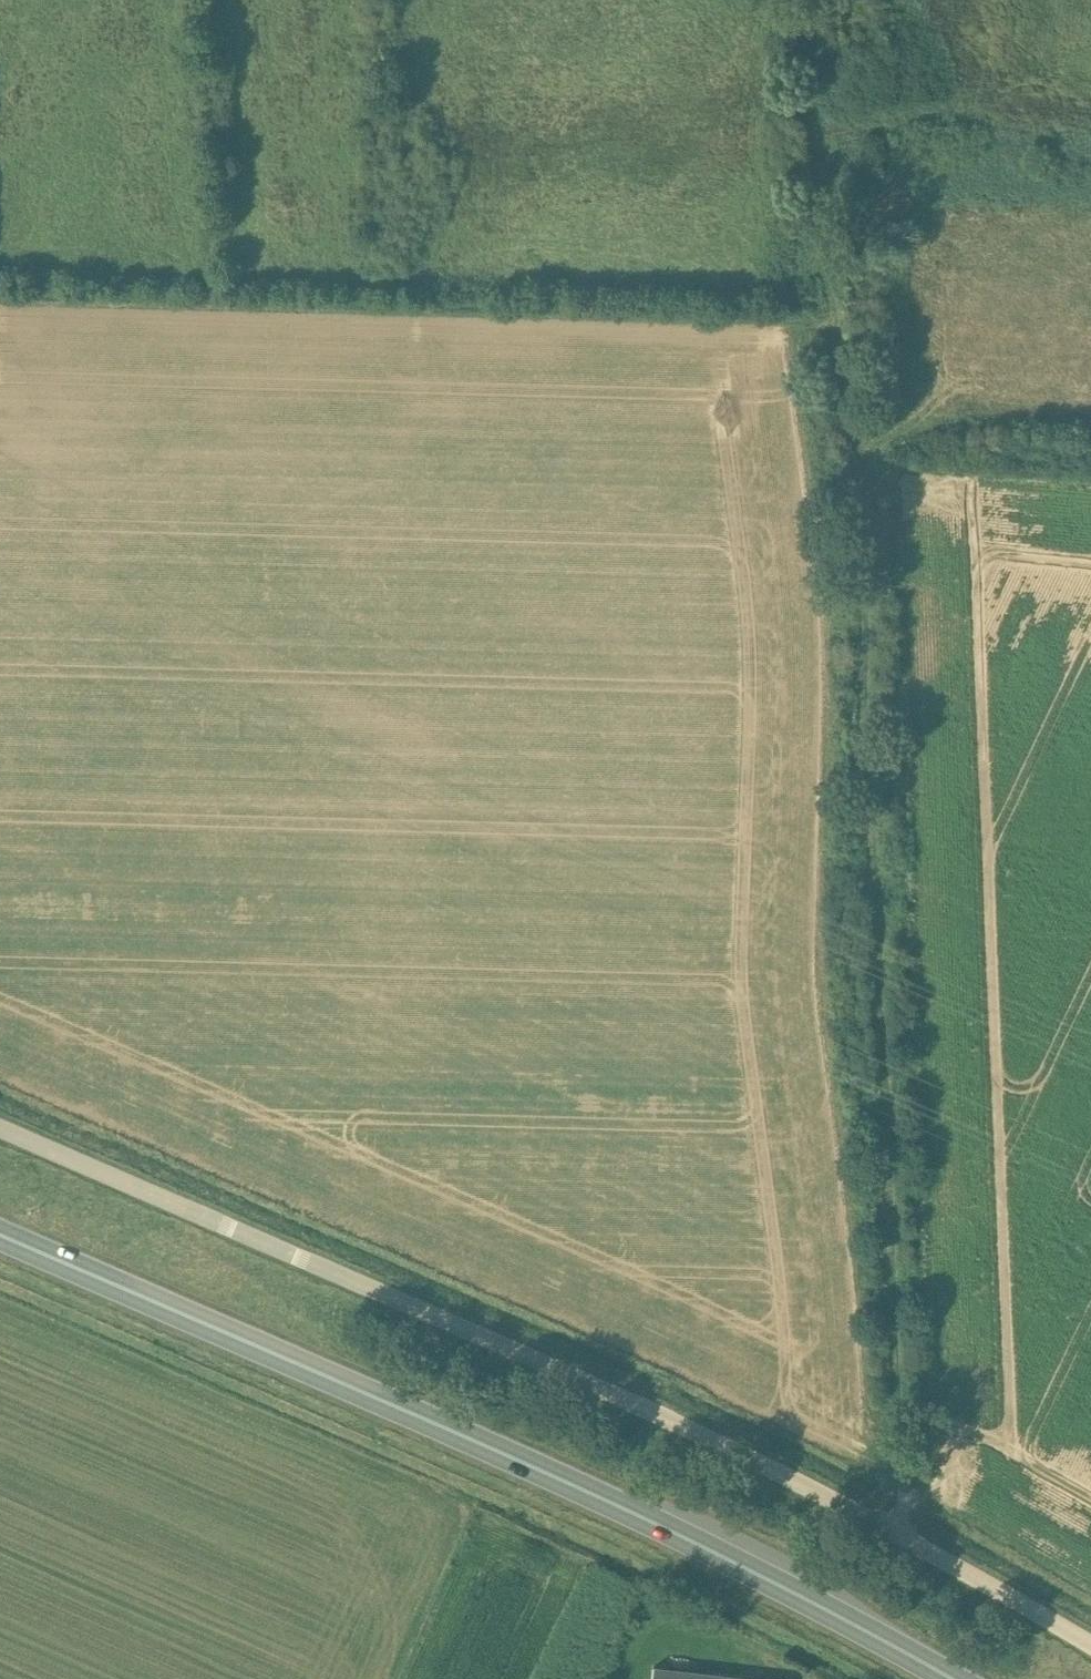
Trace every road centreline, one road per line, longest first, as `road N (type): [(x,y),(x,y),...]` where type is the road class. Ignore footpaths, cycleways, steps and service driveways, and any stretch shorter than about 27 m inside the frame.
road 1 (unclassified): [(1090,1636),(799,1474),(428,1303),(0,1123)]
road 2 (primary): [(946,1678),(616,1508),(0,1239)]

